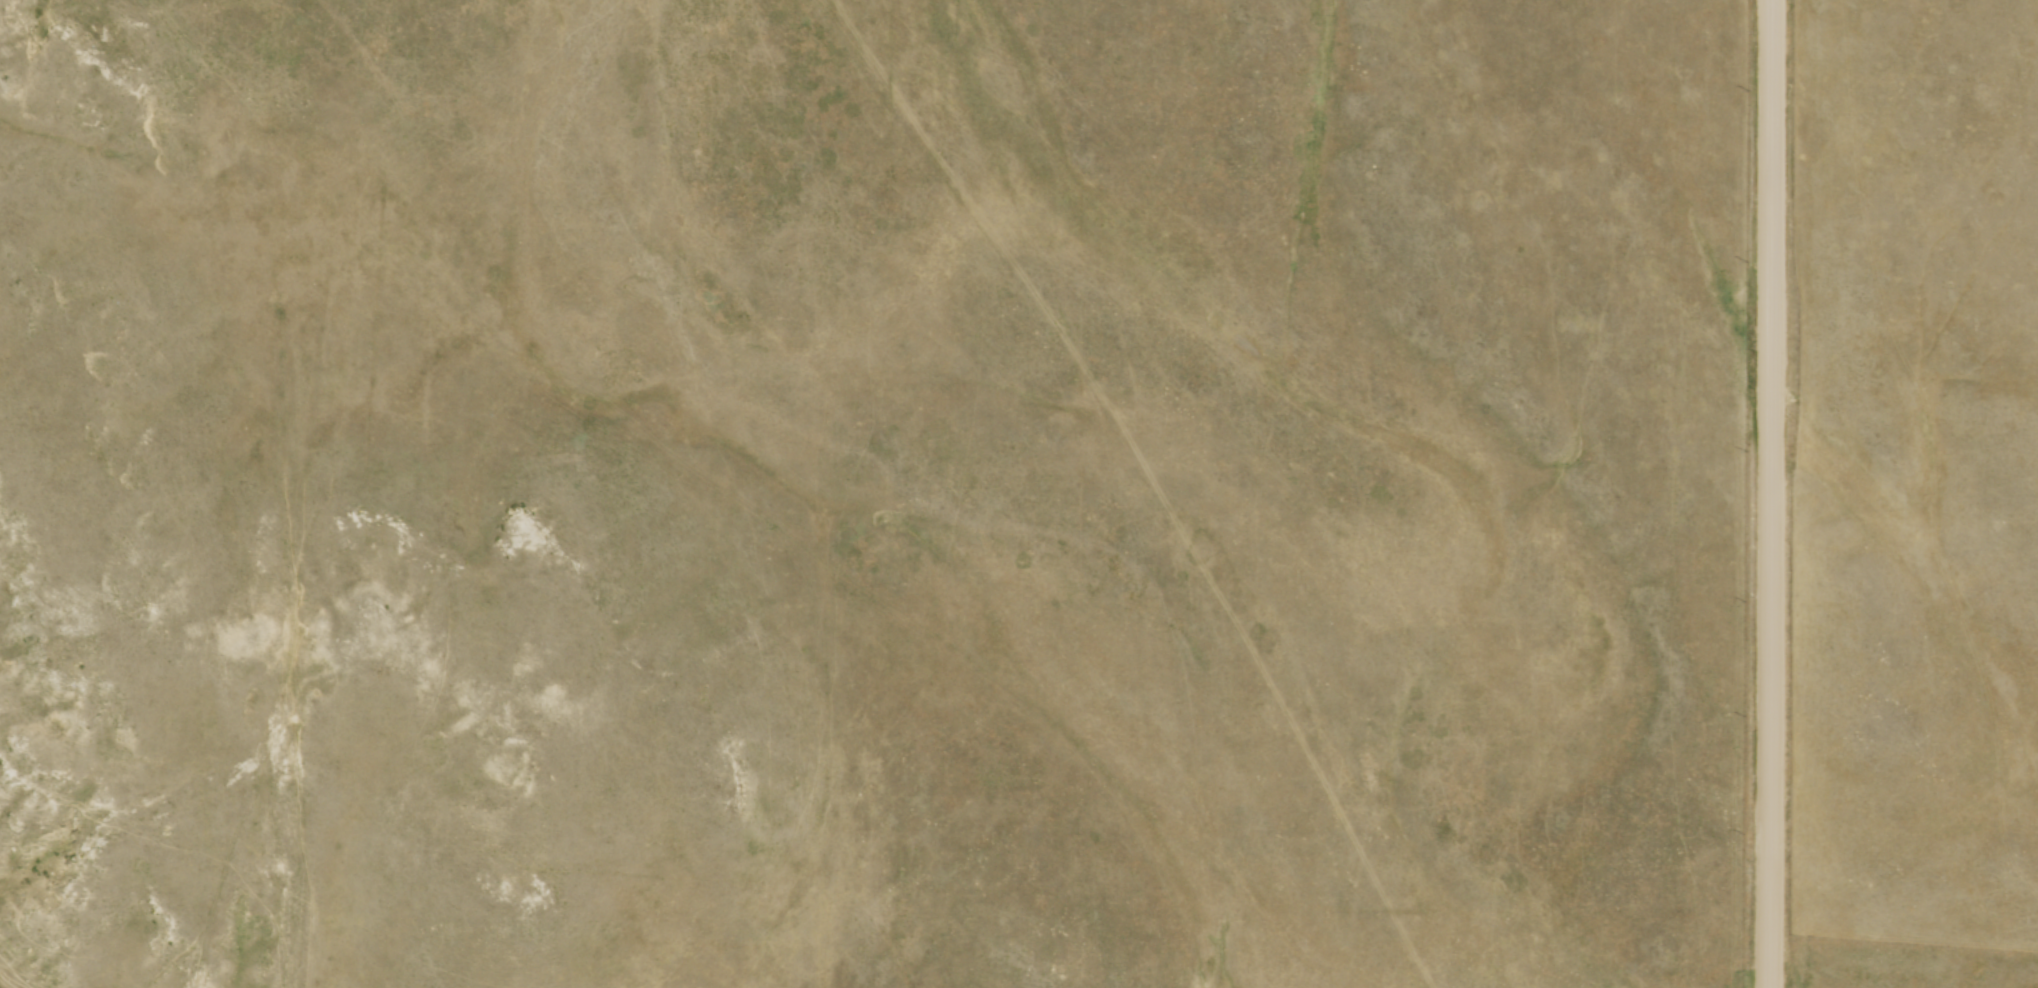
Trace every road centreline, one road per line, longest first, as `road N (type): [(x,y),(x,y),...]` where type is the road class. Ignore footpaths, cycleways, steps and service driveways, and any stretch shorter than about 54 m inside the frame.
road 1 (tertiary): [(1773,987),(1776,0)]

